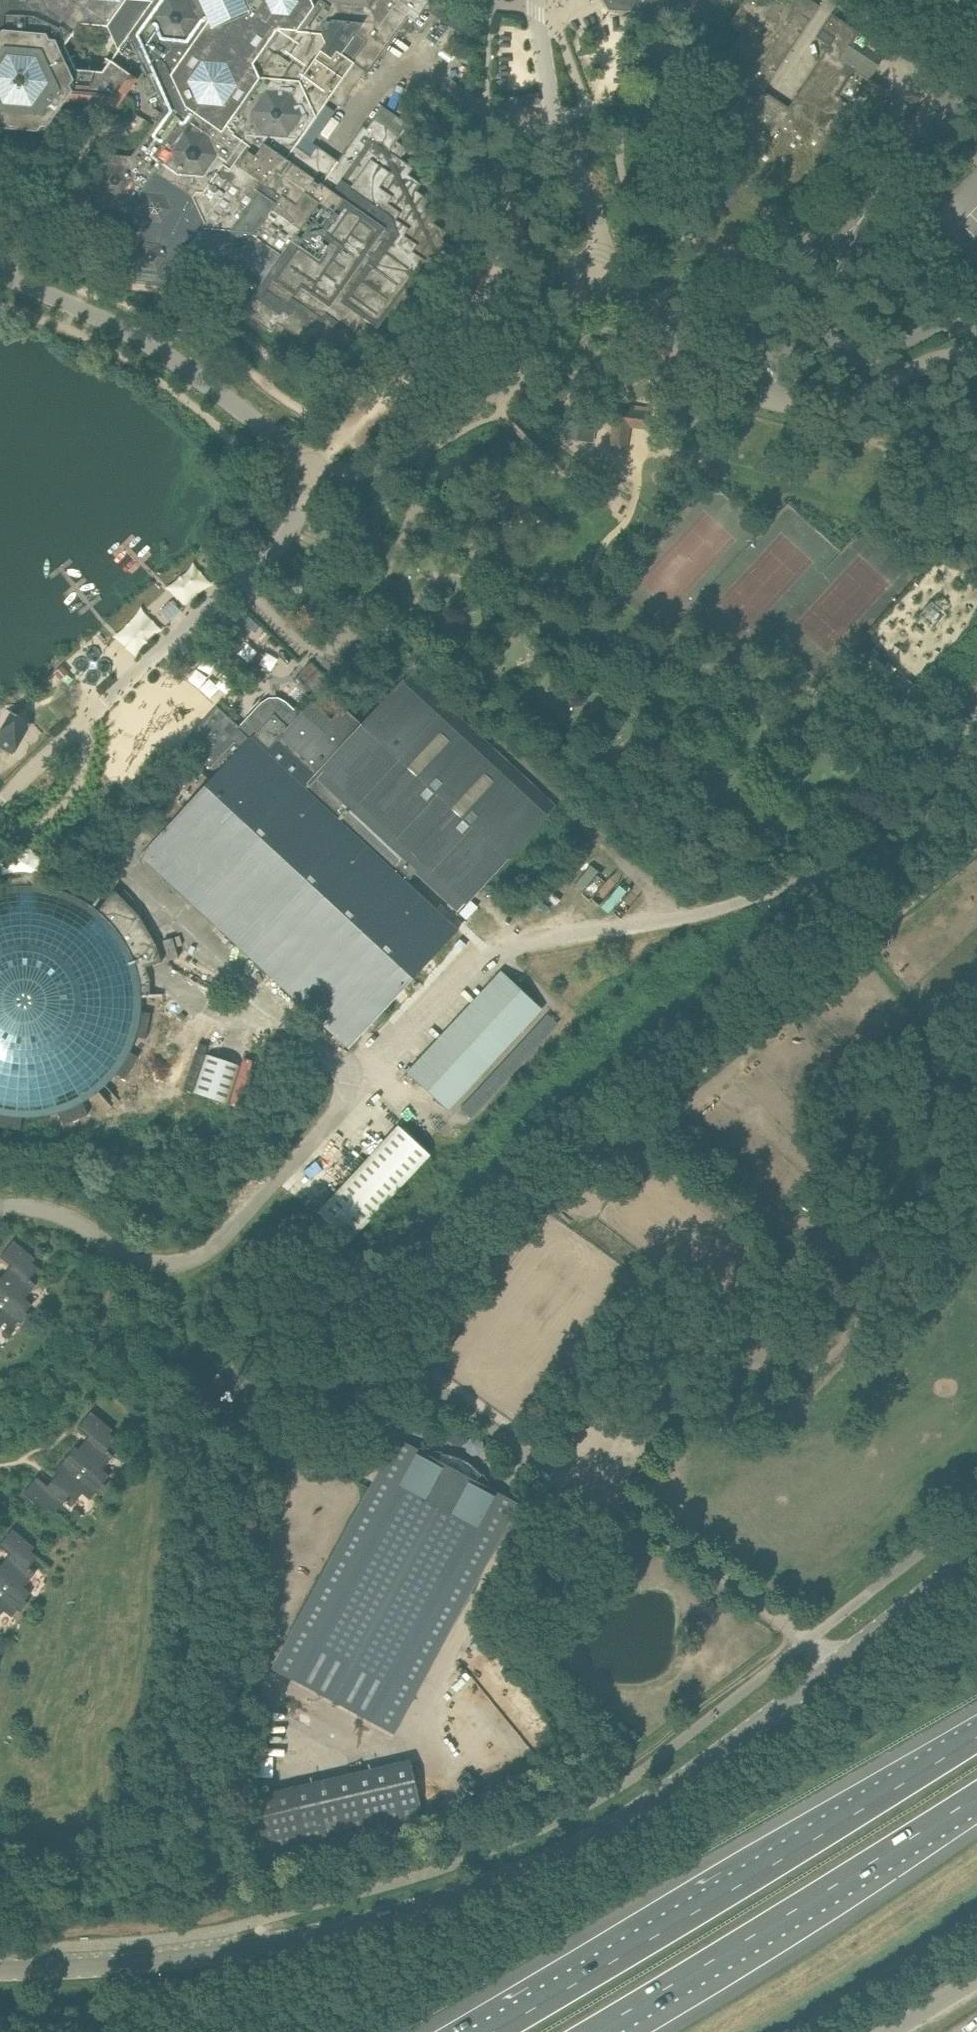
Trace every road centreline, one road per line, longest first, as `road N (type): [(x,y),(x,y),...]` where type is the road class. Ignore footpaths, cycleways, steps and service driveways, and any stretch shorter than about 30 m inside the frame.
road 1 (tertiary): [(0,1967),(269,1943),(513,1873),(635,1813),(733,1745),(976,1550)]
road 2 (motorway): [(976,1736),(491,2031)]
road 3 (track): [(798,1627),(420,1371)]
road 4 (motorway): [(591,2031),(976,1793)]

